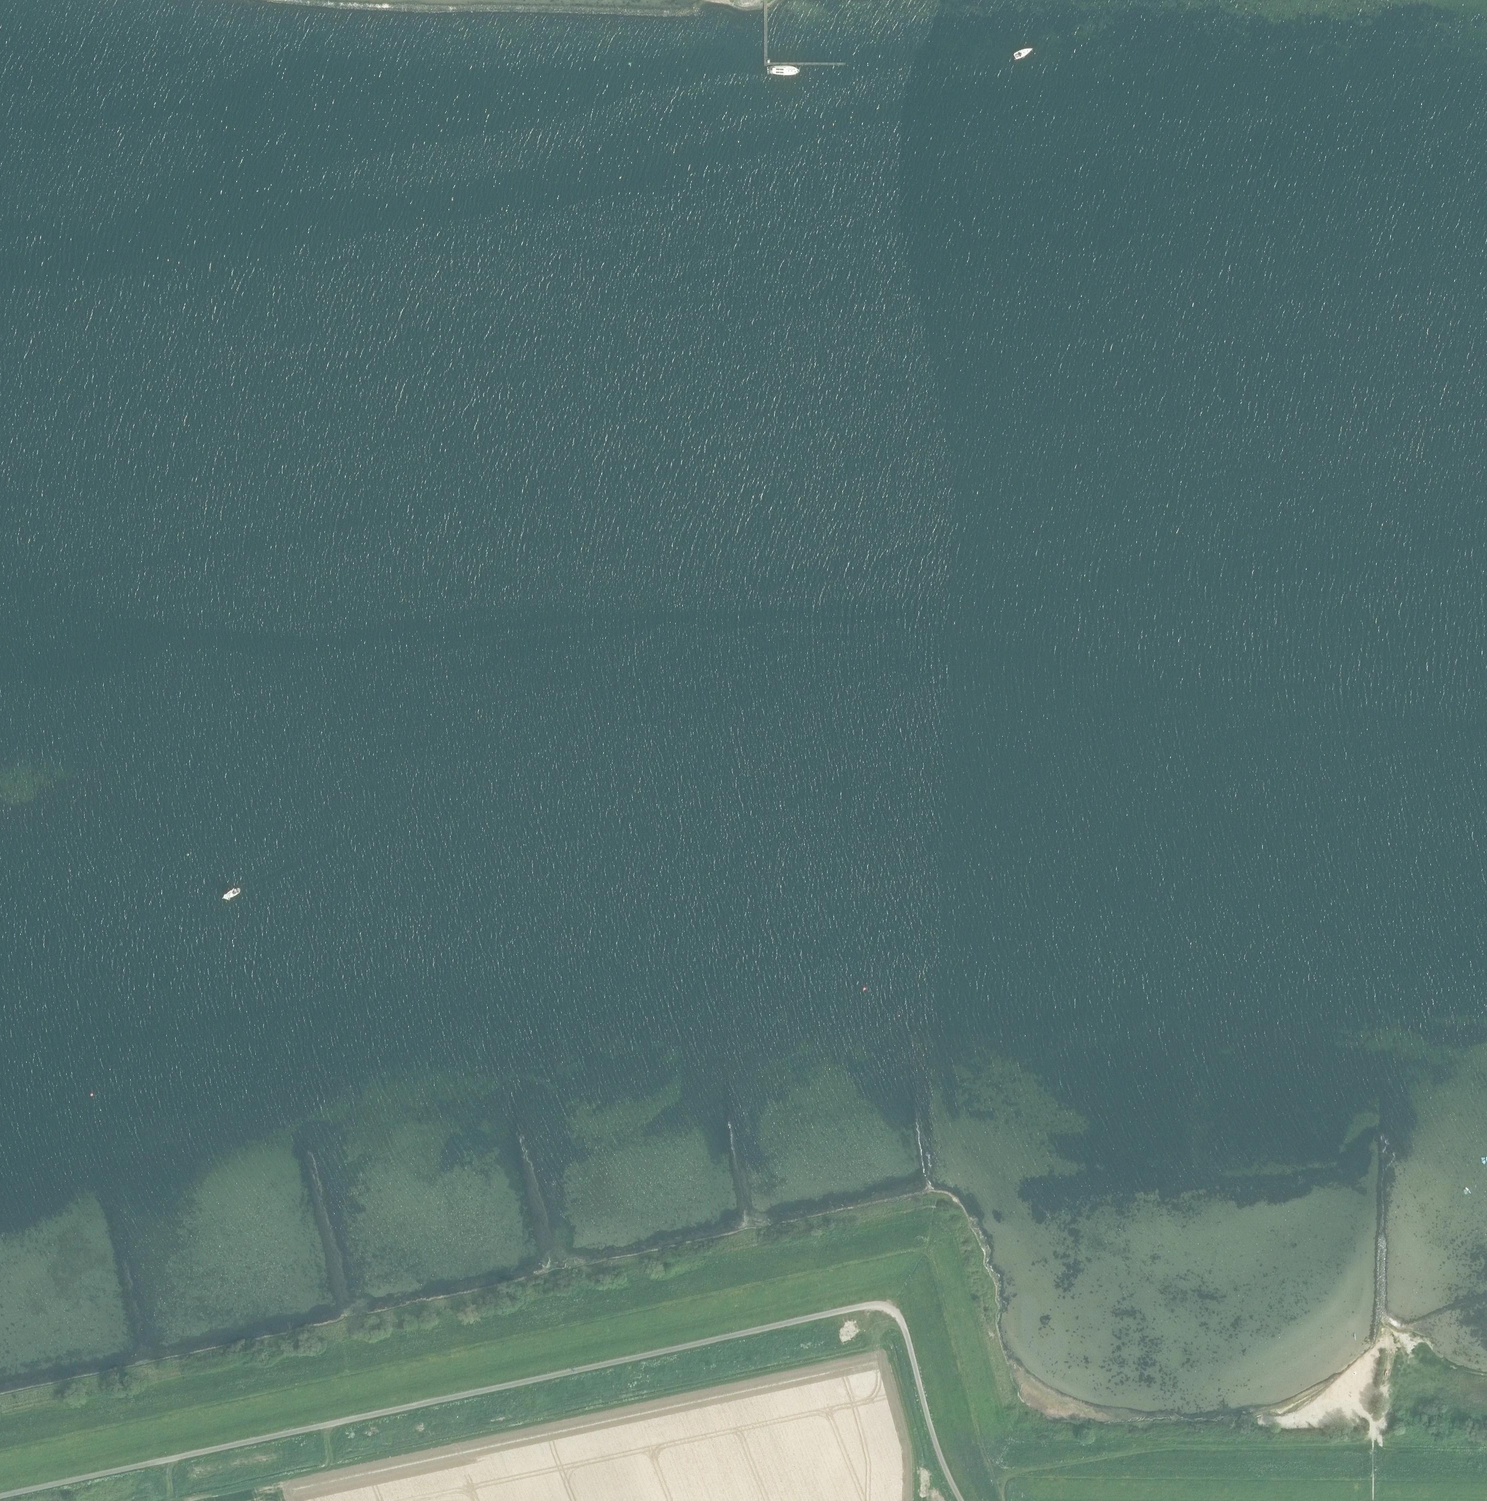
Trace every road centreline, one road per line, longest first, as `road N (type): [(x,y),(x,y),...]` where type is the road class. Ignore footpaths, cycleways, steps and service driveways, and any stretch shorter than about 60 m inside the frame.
road 1 (unclassified): [(961,1500),(903,1321),(883,1304),(0,1496)]
road 2 (track): [(1003,1500),(1004,1474),(1147,1447),(1354,1442),(1377,1424),(1366,1408)]

